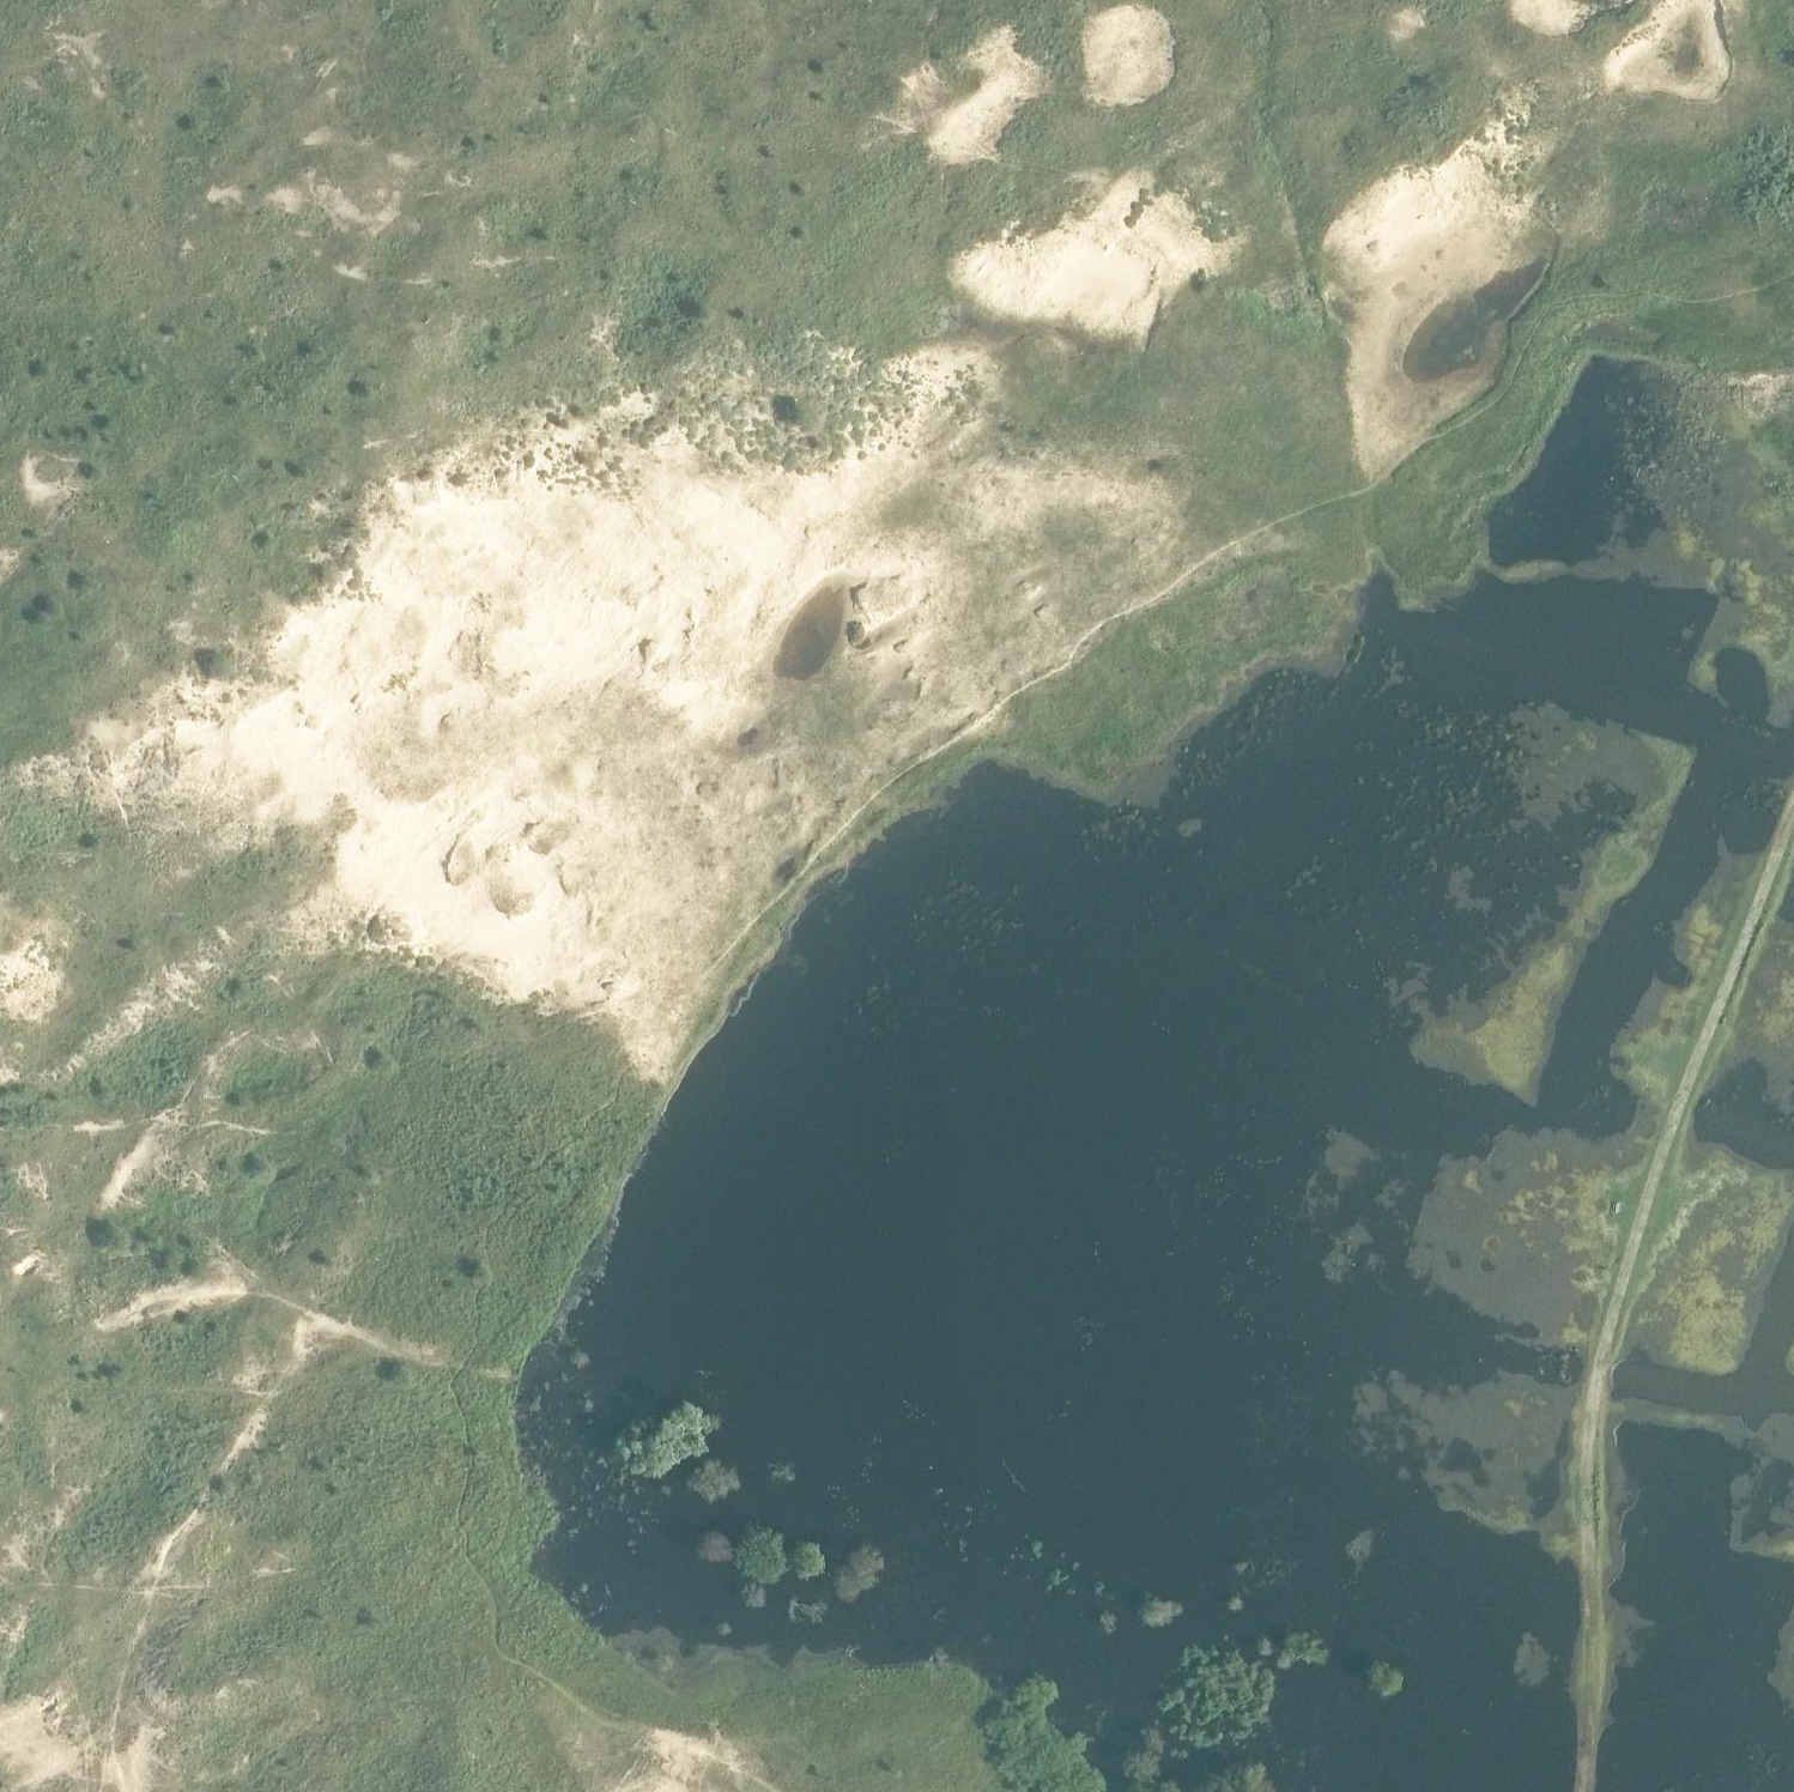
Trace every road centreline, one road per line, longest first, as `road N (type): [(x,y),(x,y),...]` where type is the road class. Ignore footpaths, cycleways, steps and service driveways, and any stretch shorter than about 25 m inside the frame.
road 1 (track): [(1579,1791),(1587,1461),(1599,1368),(1663,1145),(1793,811)]

